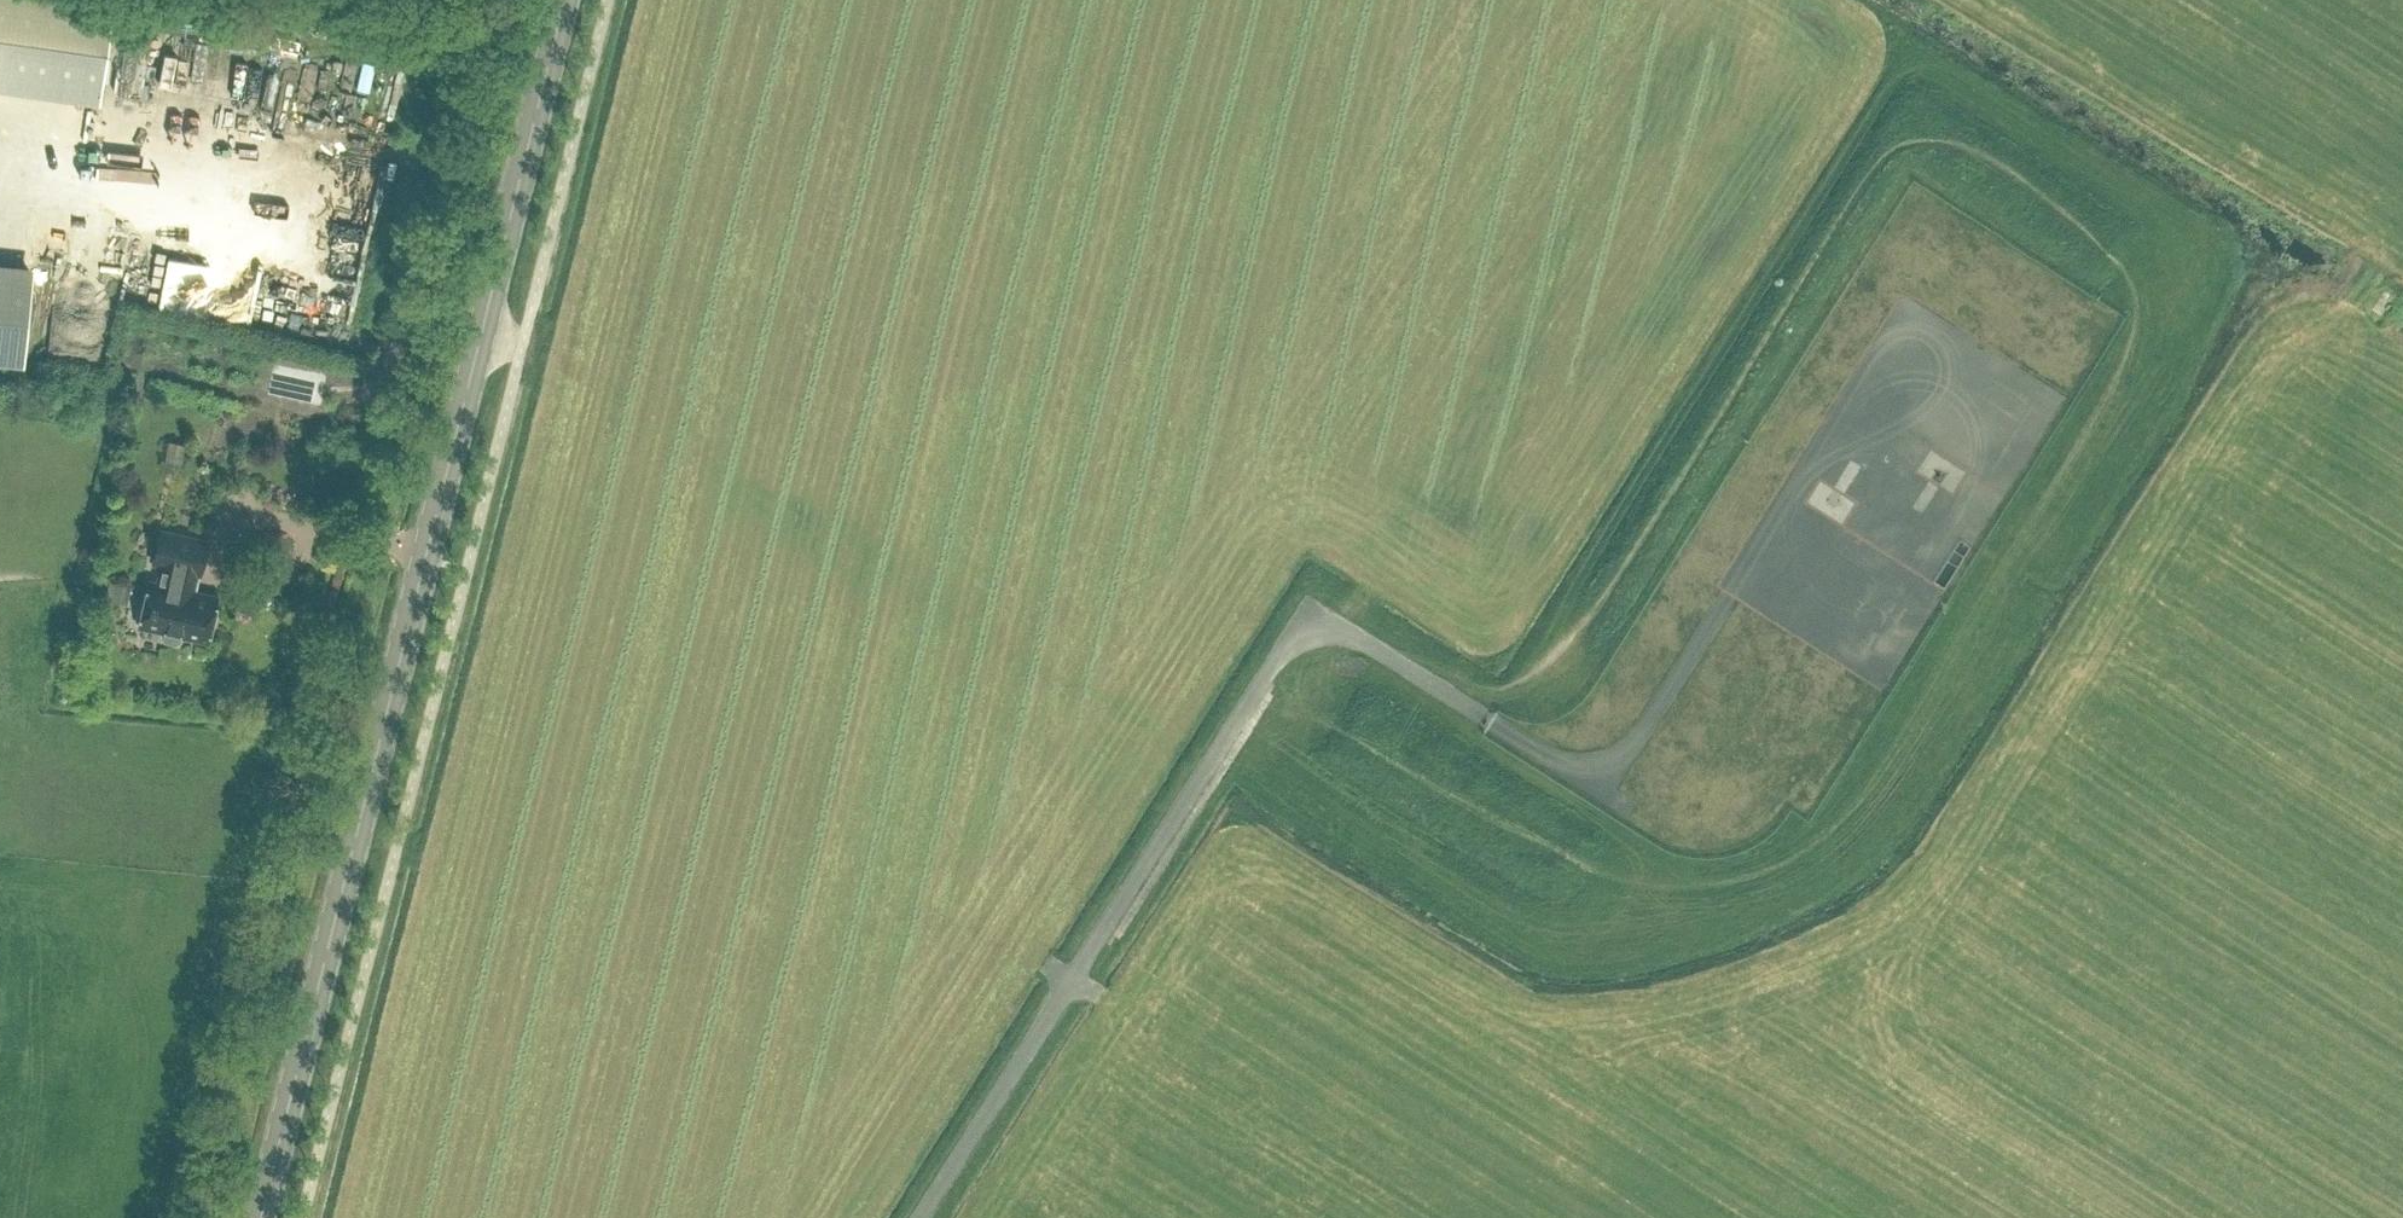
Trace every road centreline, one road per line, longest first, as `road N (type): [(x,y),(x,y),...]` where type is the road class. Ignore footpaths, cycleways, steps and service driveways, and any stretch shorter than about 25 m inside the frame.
road 1 (primary): [(263,1217),(560,0)]

